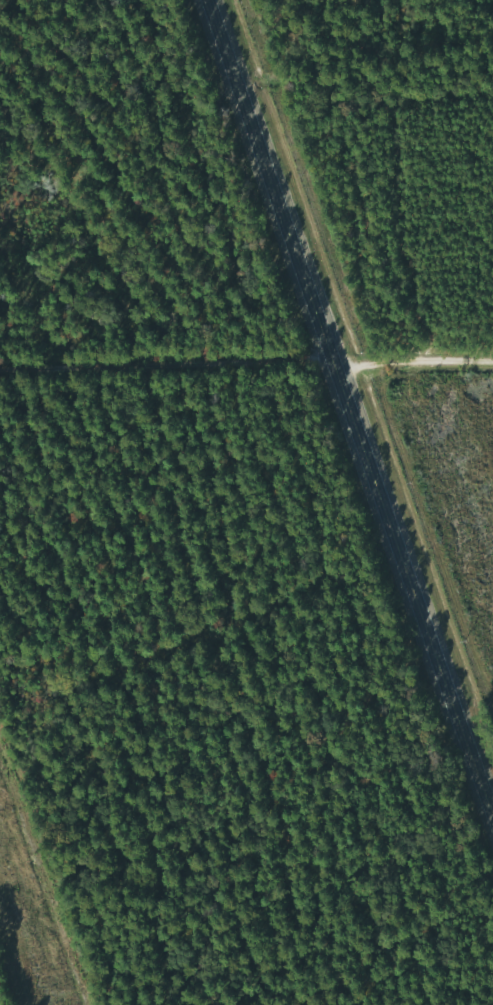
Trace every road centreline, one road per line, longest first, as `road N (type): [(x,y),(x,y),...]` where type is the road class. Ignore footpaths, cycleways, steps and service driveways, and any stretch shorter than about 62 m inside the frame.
road 1 (primary): [(492,818),(210,0)]
road 2 (residential): [(0,367),(492,367)]
road 3 (residential): [(0,637),(126,1004)]

